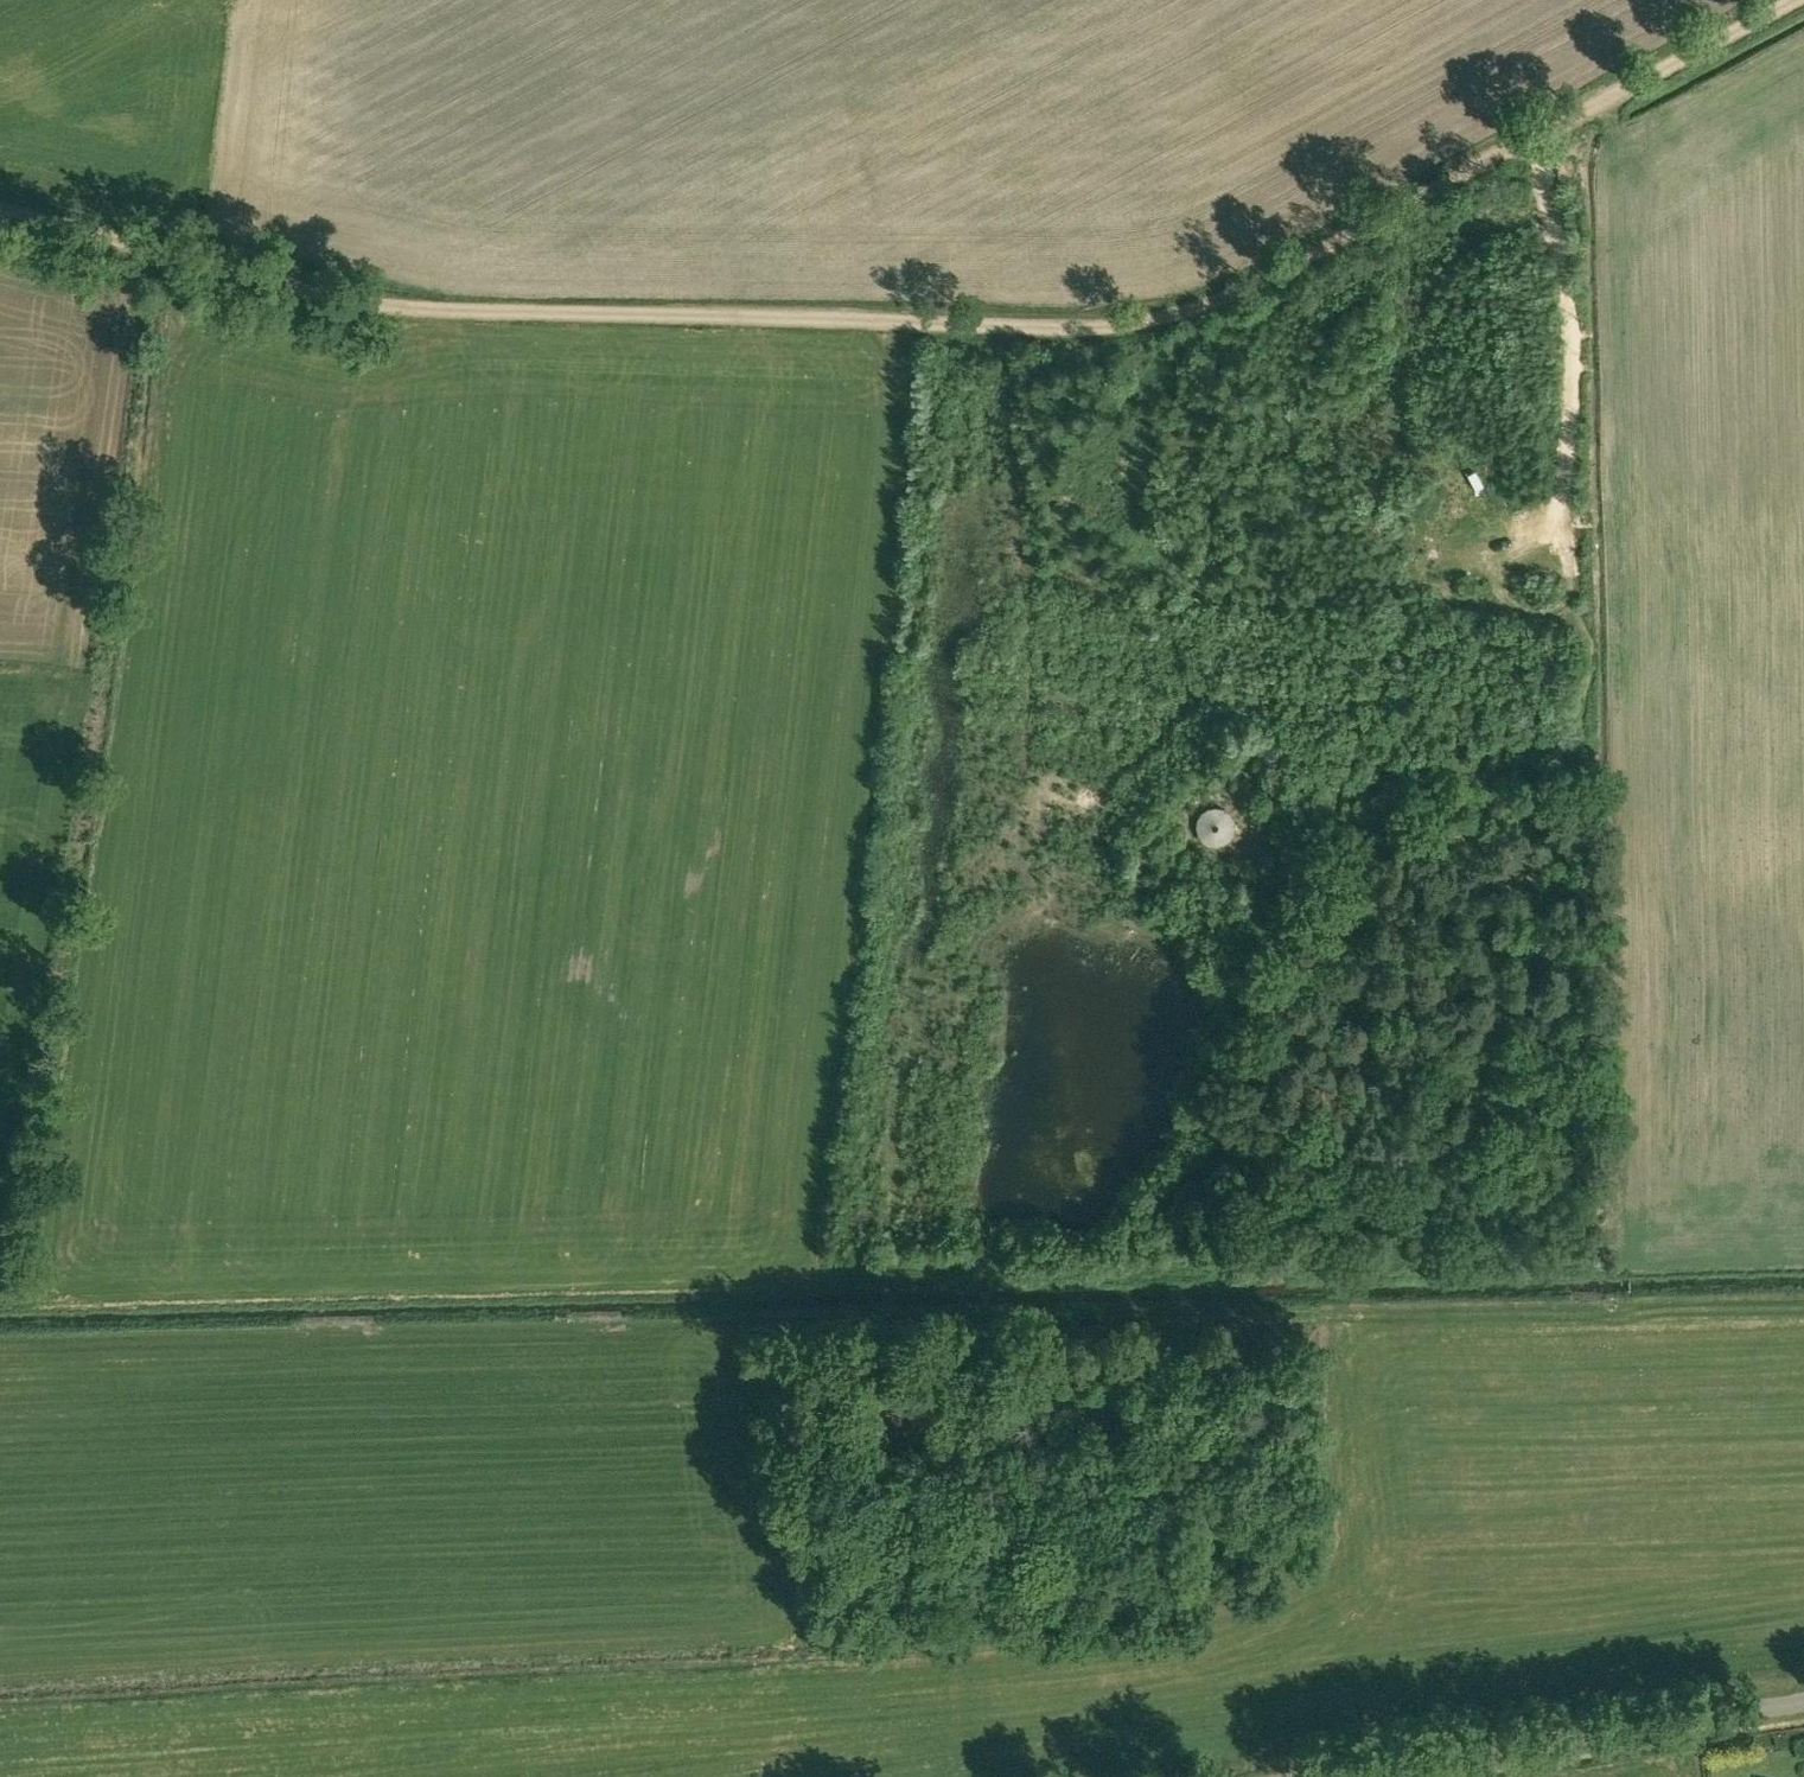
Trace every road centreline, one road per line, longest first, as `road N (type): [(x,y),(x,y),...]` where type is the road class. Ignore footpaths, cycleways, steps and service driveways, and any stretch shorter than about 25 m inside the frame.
road 1 (track): [(0,210),(264,281),(404,309),(1120,325),(1211,304),(1801,0)]
road 2 (unclassified): [(1315,1776),(1803,1700)]

